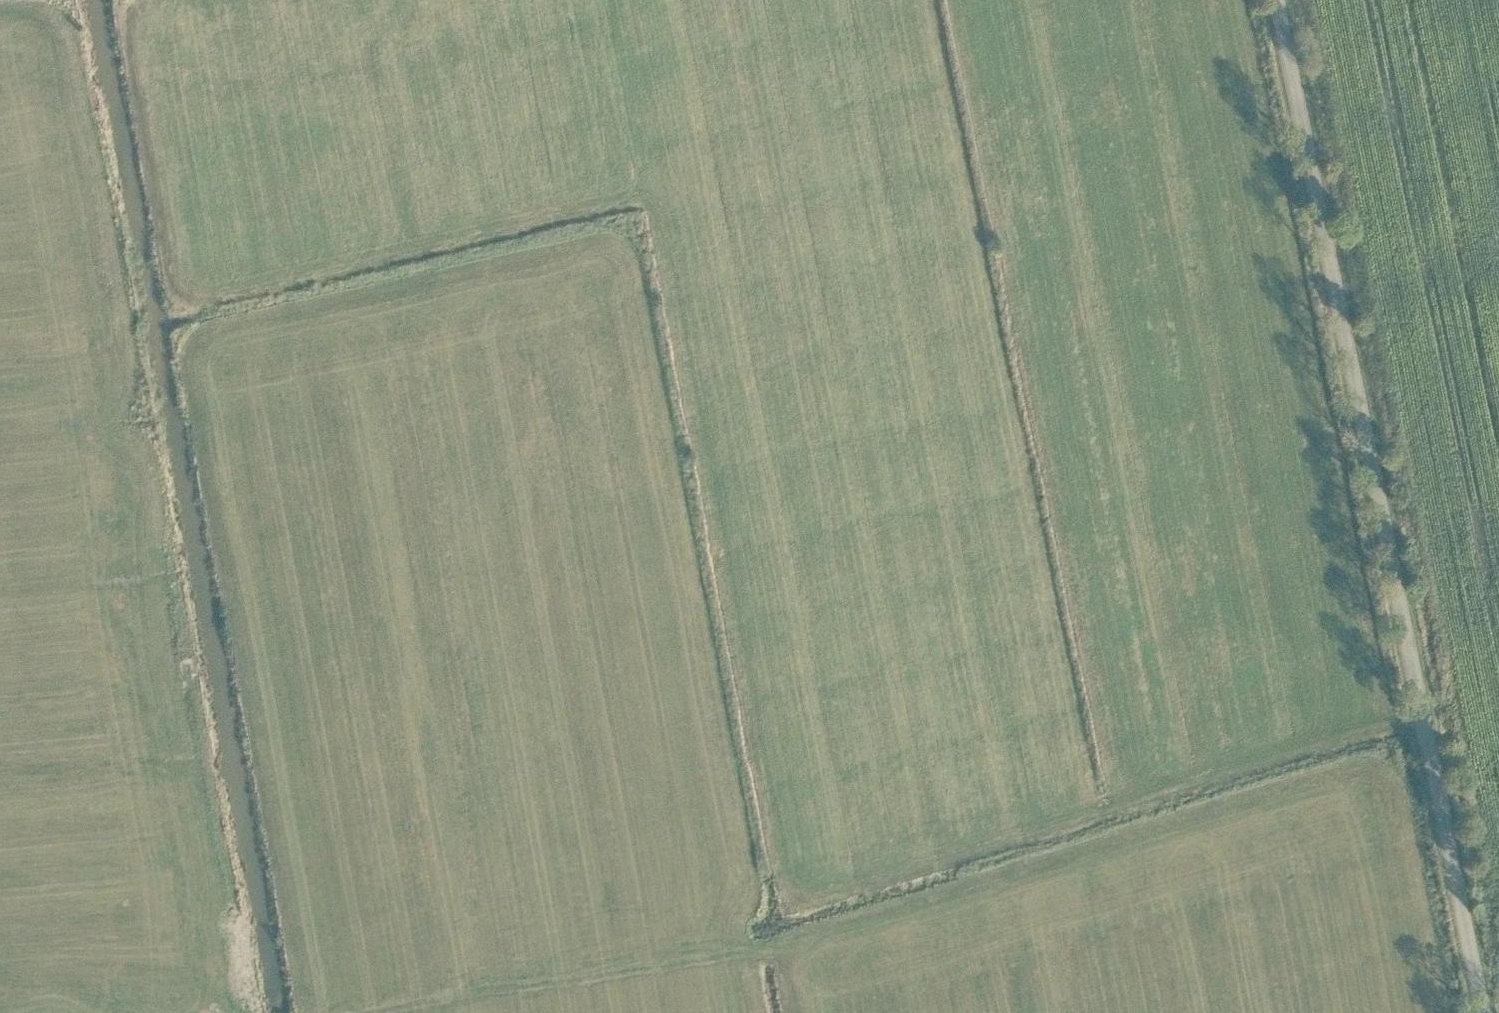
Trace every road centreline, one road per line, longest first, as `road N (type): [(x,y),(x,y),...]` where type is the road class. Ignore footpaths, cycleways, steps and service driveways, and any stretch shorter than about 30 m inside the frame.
road 1 (track): [(1476,1012),(1264,0)]

